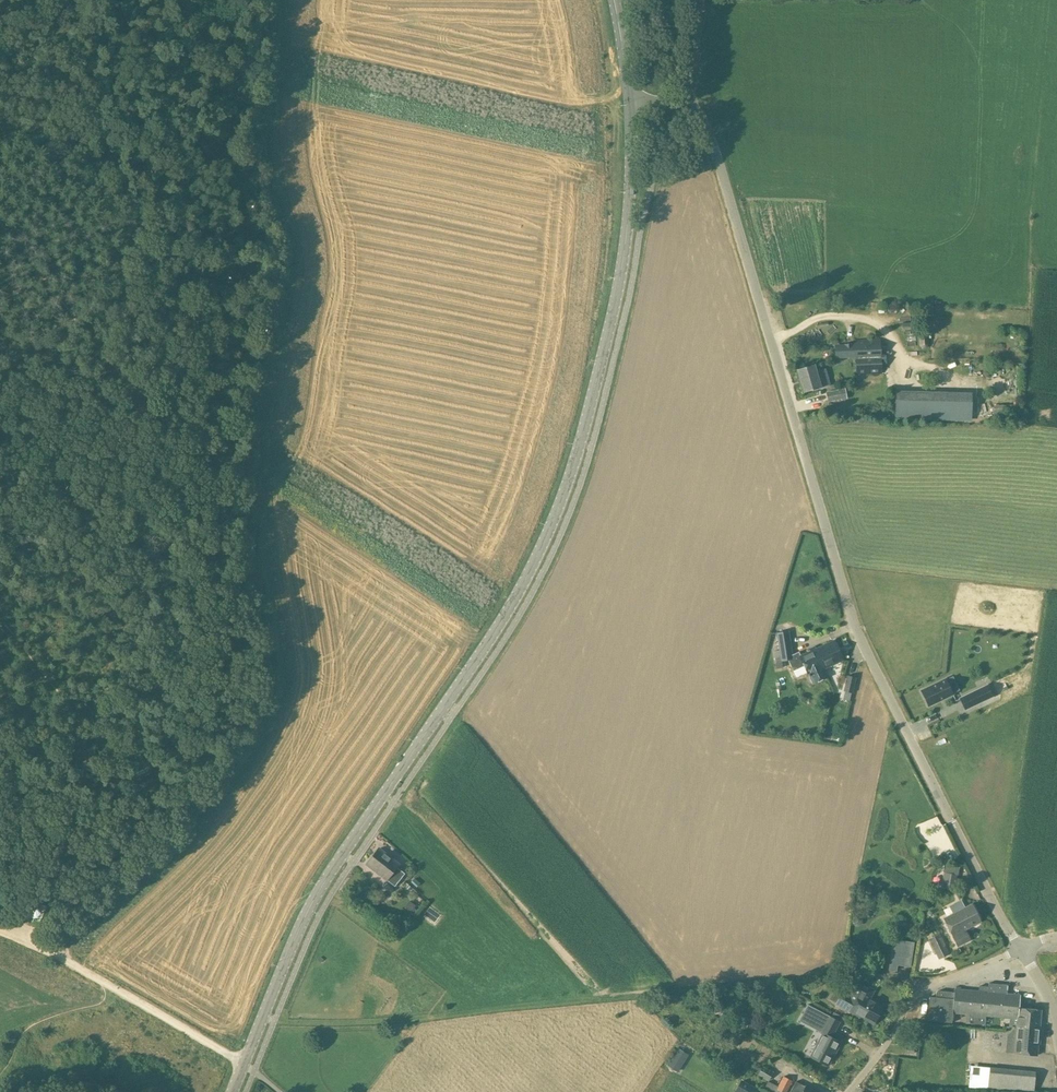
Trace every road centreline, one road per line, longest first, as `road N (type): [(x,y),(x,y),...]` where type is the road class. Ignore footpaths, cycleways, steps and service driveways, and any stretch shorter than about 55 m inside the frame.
road 1 (tertiary): [(234,1091),(311,904),(527,580),(574,469),(617,304),(633,106)]
road 2 (unclassified): [(684,101),(706,126),(855,628),(1020,949)]
road 3 (residential): [(848,1091),(922,989),(1020,949)]
road 4 (track): [(66,961),(245,1065)]

